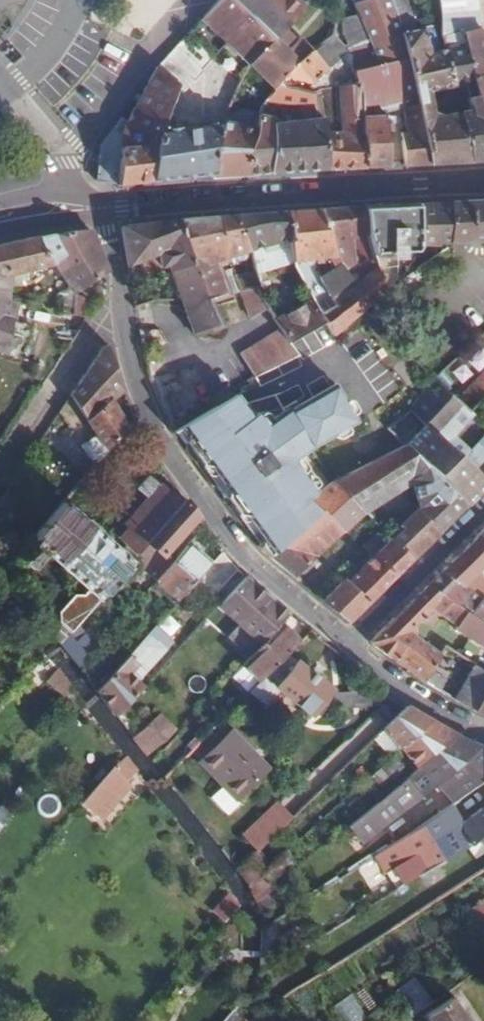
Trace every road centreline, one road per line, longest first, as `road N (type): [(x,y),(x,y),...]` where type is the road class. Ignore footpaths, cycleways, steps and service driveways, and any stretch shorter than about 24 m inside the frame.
road 1 (unclassified): [(102,207),(138,383),(162,444),(240,551),(418,700),(483,730)]
road 2 (tertiary): [(102,207),(483,185)]

